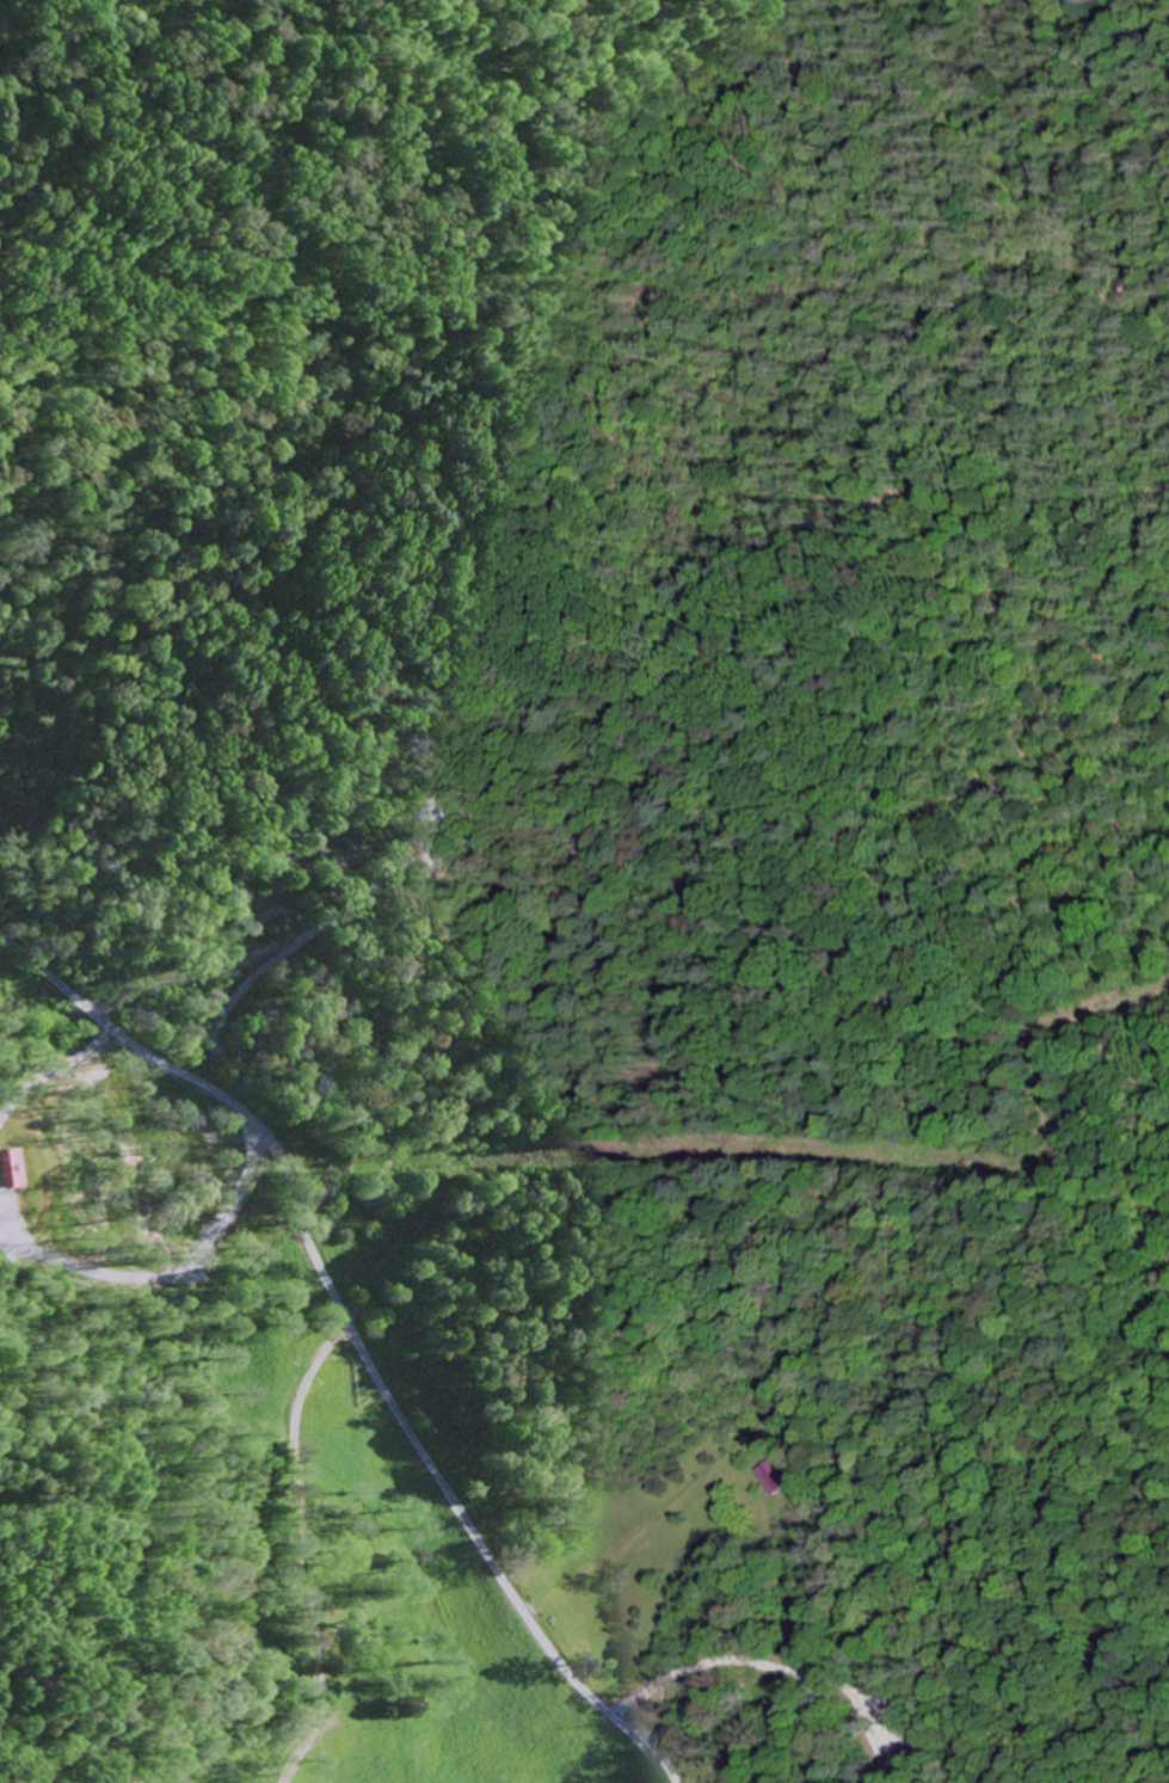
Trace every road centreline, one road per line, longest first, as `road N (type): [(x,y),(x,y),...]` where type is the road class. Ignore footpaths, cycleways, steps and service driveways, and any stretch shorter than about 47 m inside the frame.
road 1 (residential): [(671,1782),(640,1736),(561,1659),(496,1562),(355,1330),(271,1137),(244,1108),(92,1013),(0,934)]

